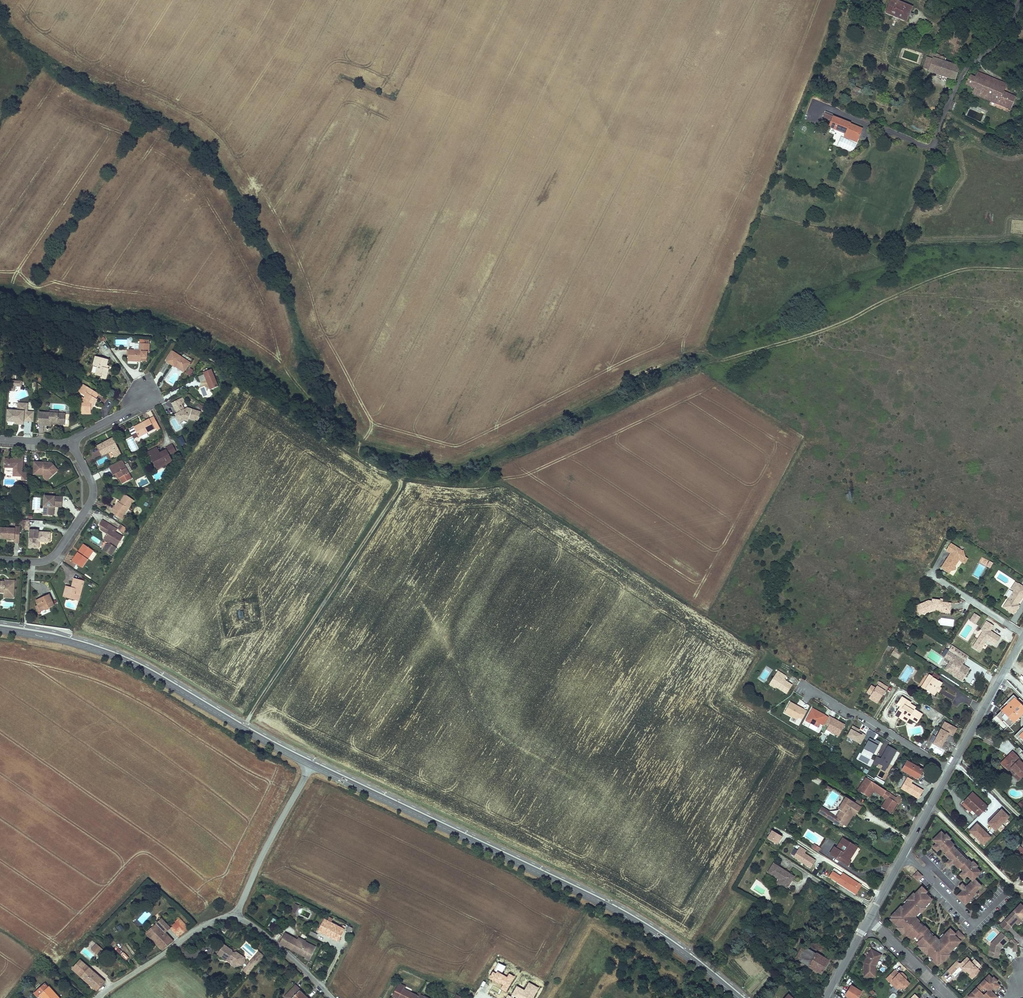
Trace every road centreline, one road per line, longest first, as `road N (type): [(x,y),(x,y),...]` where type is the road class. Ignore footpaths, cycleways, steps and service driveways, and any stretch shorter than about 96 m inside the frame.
road 1 (track): [(1022,269),(963,269),(819,332),(717,358),(493,467),(479,483),(400,480)]
road 2 (tertiary): [(733,997),(628,921),(311,768)]
road 3 (tertiary): [(311,768),(126,665),(0,631)]
road 4 (track): [(239,730),(400,480)]
road 5 (residential): [(0,560),(53,557),(90,502),(91,479),(70,440)]
road 6 (unclassified): [(237,911),(200,926),(94,997)]
road 7 (residential): [(950,769),(805,686)]
road 8 (unclassified): [(237,911),(311,768)]
road 9 (tertiary): [(1022,635),(950,769)]
road 10 (unclassified): [(333,997),(237,911)]

